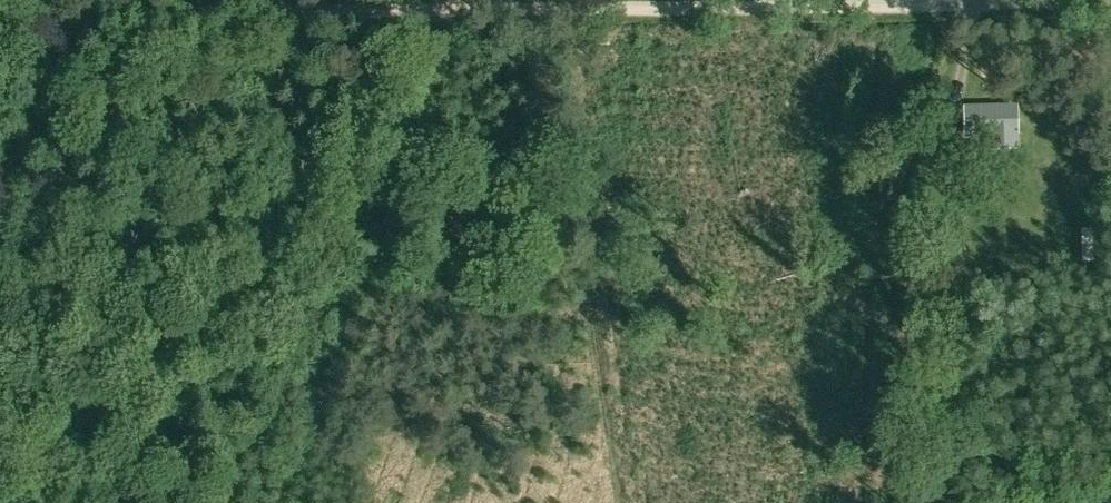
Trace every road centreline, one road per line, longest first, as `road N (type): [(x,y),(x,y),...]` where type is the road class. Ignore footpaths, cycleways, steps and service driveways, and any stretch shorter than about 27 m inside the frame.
road 1 (track): [(946,5),(577,11)]
road 2 (track): [(451,13),(92,7)]
road 3 (track): [(0,231),(92,7)]
road 4 (unclassified): [(946,5),(1110,1)]
road 5 (track): [(577,11),(451,13)]

